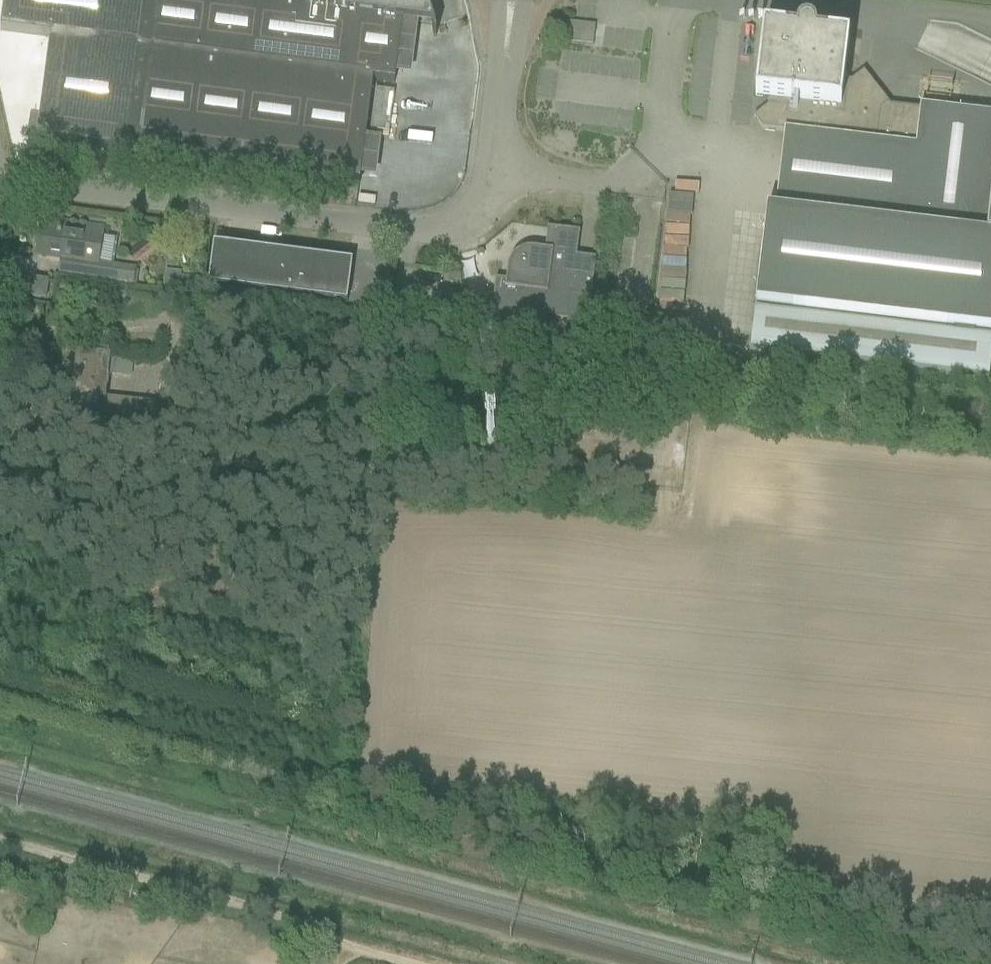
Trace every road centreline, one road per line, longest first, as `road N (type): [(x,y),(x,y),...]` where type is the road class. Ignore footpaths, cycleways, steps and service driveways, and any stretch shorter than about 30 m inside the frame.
road 1 (unclassified): [(0,175),(446,232),(475,218),(494,170)]
road 2 (track): [(0,852),(443,963)]
road 3 (unclassified): [(647,204),(630,188),(494,170)]

